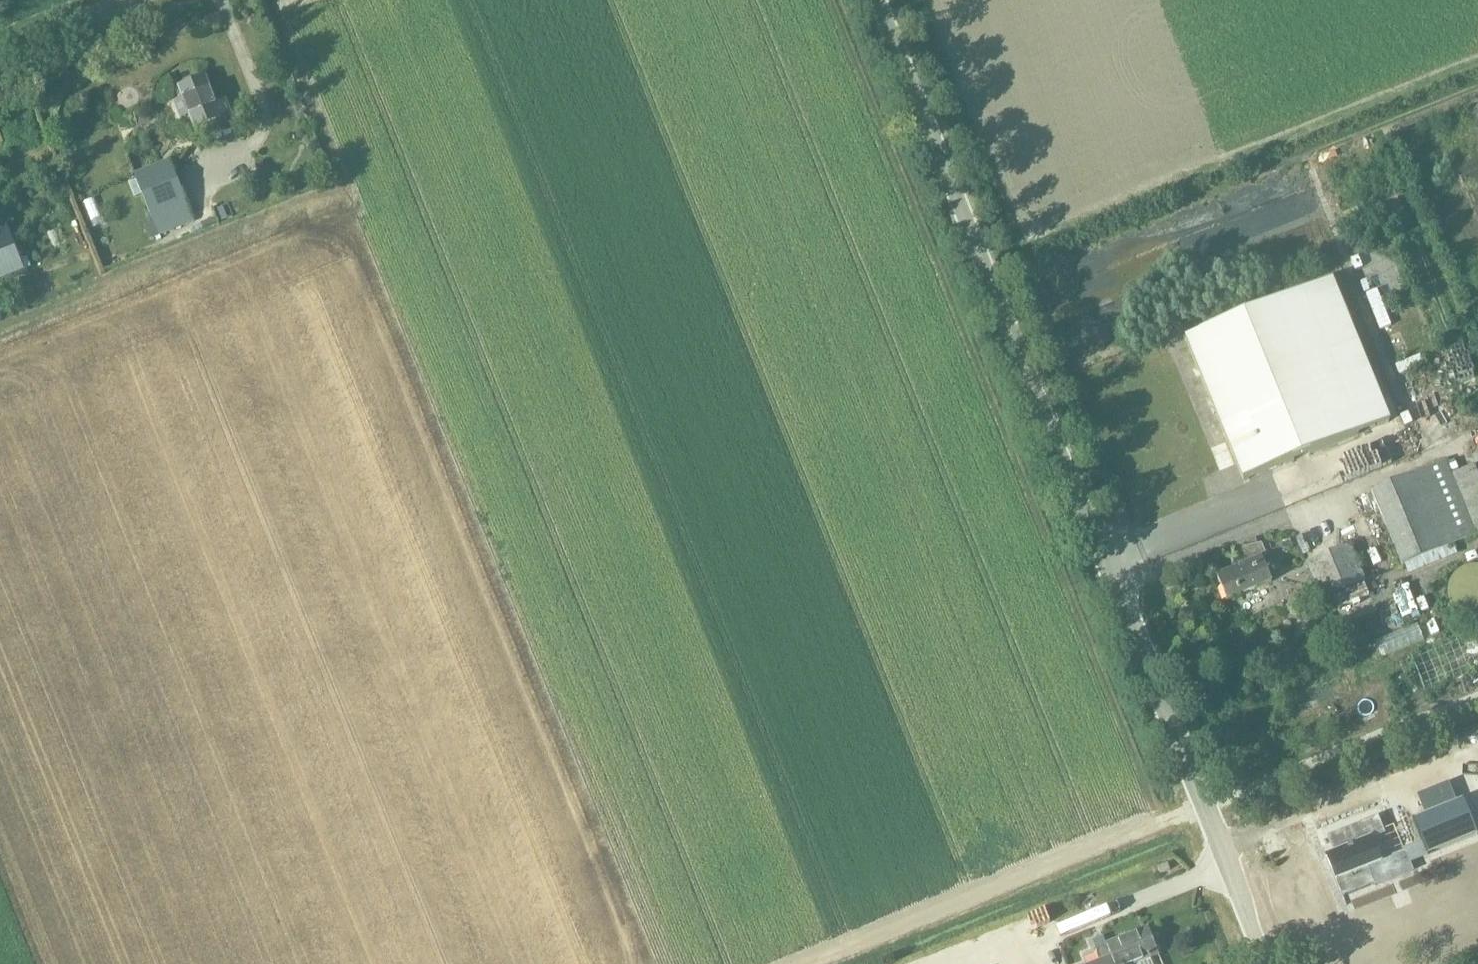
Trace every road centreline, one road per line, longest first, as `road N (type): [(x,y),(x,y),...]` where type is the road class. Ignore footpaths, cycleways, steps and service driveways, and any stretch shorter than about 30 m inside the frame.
road 1 (unclassified): [(1265,963),(874,0)]
road 2 (unclassified): [(0,57),(142,0)]

